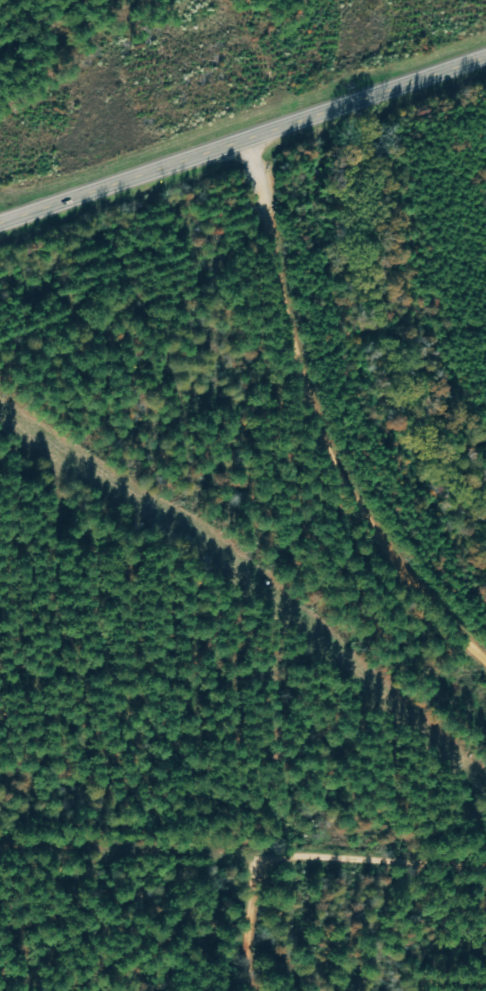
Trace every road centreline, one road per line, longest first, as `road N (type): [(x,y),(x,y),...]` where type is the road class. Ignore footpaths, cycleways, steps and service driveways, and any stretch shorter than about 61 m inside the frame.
road 1 (residential): [(485,653),(433,605),(307,434),(302,373),(287,358),(242,142)]
road 2 (secondary): [(0,225),(485,58)]
road 3 (track): [(485,867),(291,855),(267,861),(256,875),(256,990)]

